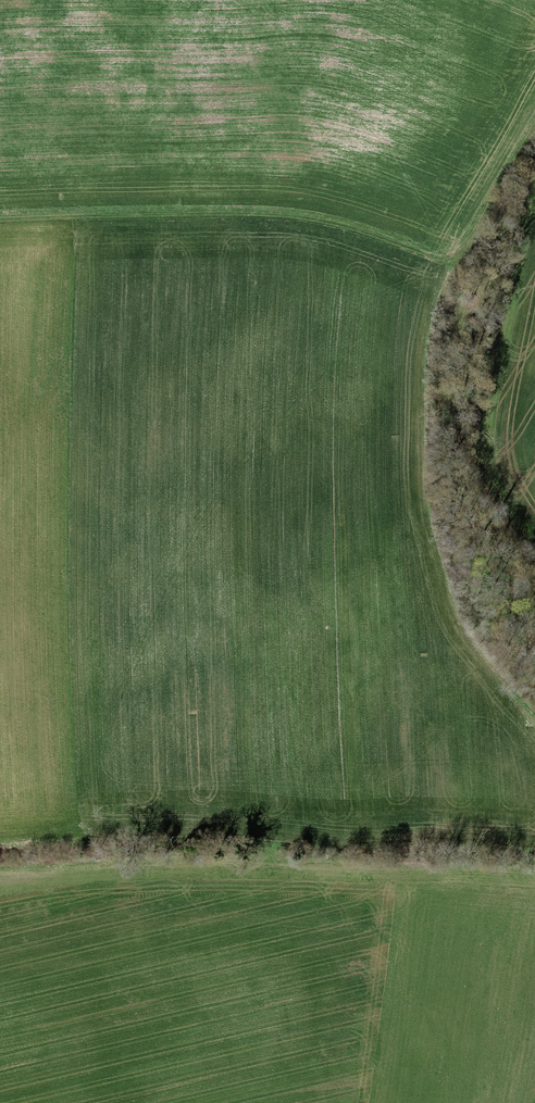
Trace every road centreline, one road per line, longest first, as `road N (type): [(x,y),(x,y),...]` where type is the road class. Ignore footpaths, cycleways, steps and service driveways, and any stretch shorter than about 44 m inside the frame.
road 1 (track): [(534,130),(491,210),(464,239),(444,246),(305,217),(219,211),(0,214)]
road 2 (track): [(534,842),(155,829),(0,841)]
road 3 (track): [(464,239),(445,423),(456,509),(478,575),(534,680)]

